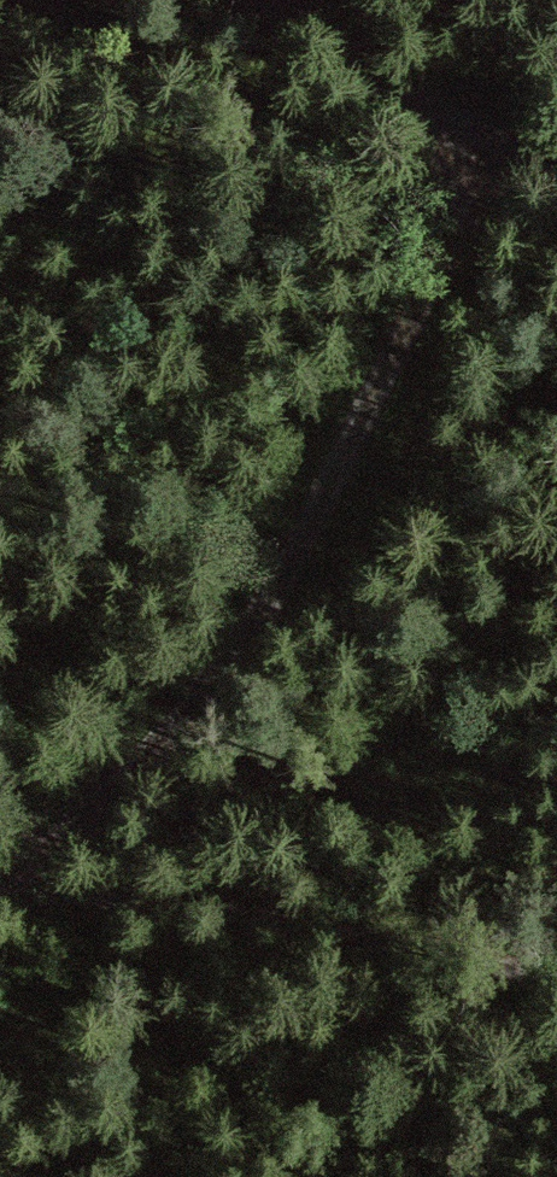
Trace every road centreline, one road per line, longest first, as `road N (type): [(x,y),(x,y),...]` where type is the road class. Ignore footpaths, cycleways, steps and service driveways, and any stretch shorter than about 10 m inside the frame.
road 1 (track): [(488,148),(276,602),(169,747),(5,875)]
road 2 (track): [(556,942),(402,876),(0,878)]
road 3 (track): [(277,0),(488,148),(556,179)]

